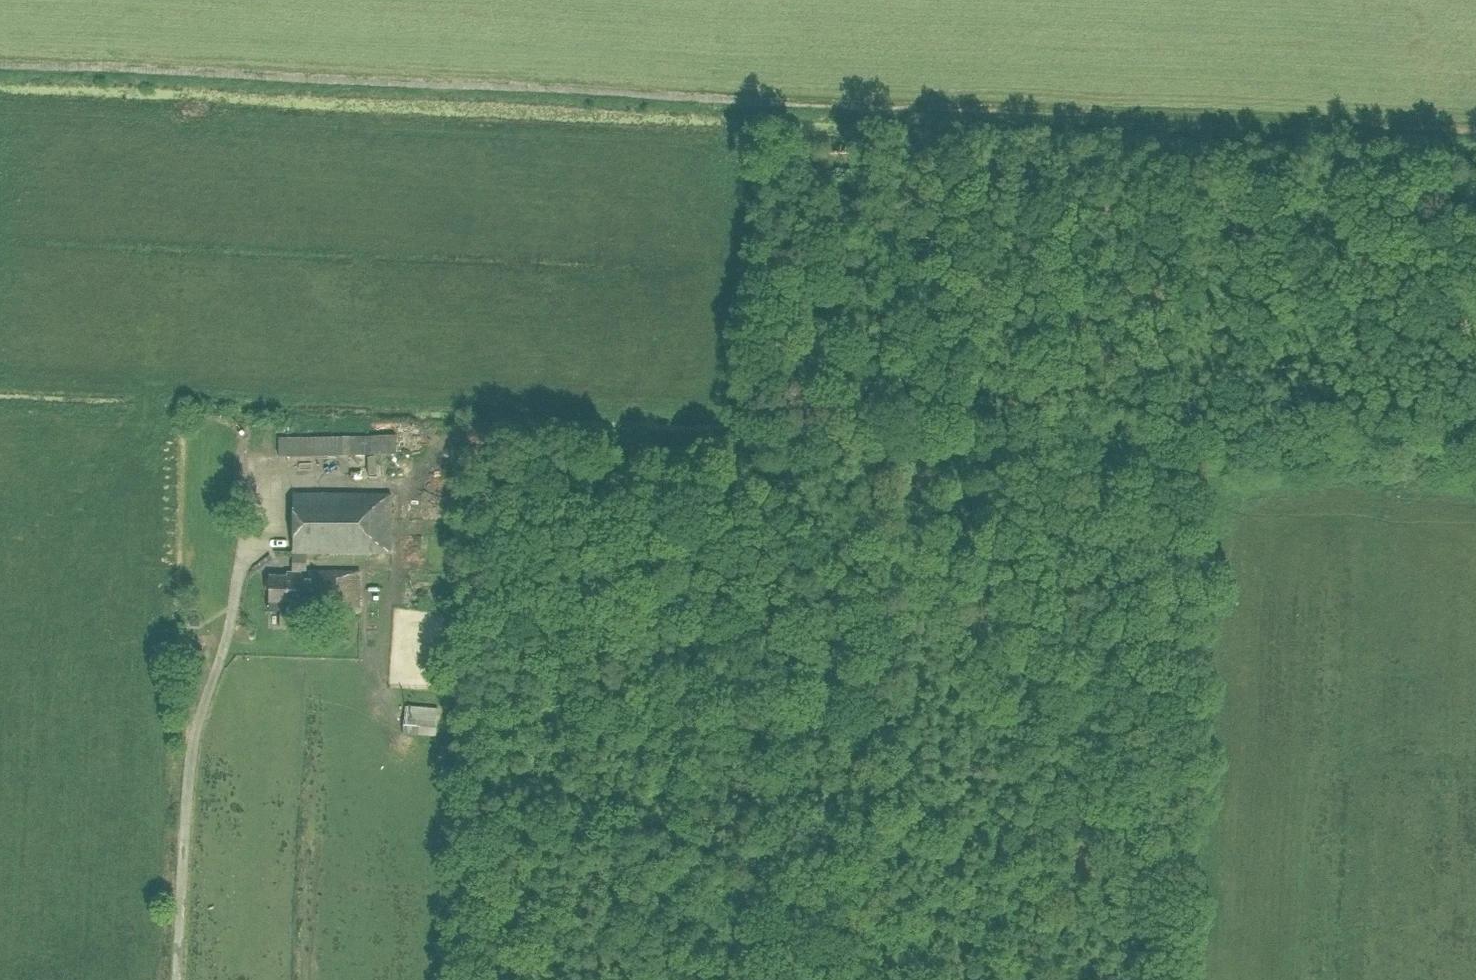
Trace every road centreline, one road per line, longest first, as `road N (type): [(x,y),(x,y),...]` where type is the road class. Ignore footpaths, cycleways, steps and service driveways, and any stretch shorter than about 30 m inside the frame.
road 1 (track): [(1475,131),(0,65)]
road 2 (unclassified): [(178,979),(190,746),(205,643)]

